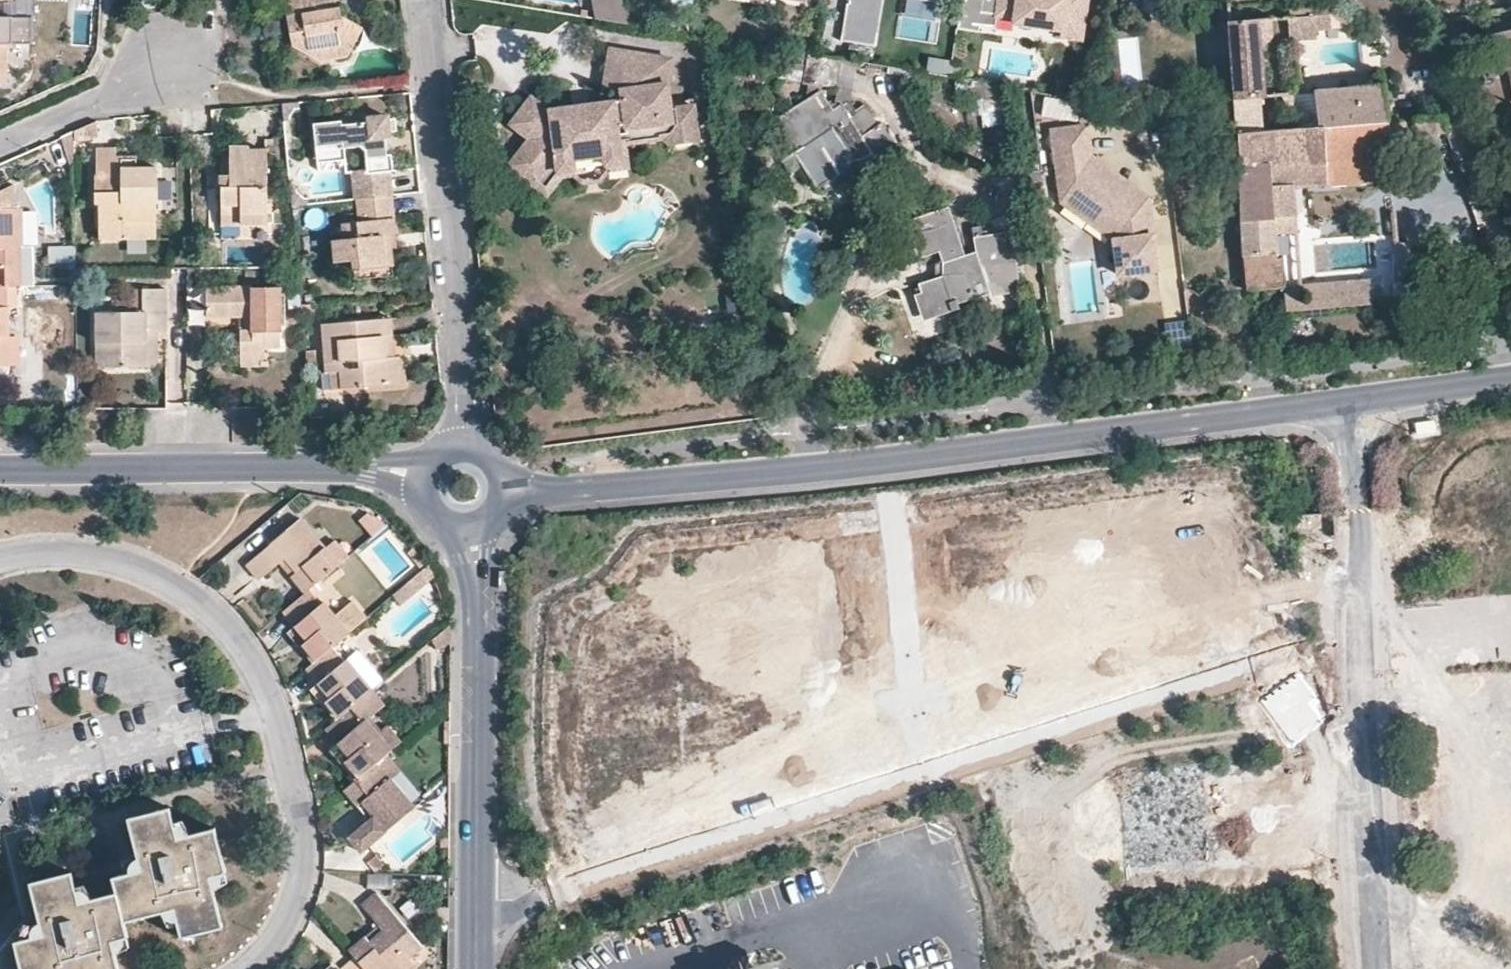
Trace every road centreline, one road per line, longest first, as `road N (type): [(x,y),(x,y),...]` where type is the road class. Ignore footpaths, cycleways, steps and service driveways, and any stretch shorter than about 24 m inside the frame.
road 1 (residential): [(478,901),(622,874),(1370,633)]
road 2 (residential): [(1351,399),(554,491)]
road 3 (residential): [(0,557),(74,549),(127,561),(176,584),(253,649),(305,836),(304,876),(291,930),(247,968)]
road 4 (residential): [(466,385),(424,0)]
road 5 (residential): [(372,468),(0,465)]
road 6 (residential): [(1370,633),(1388,968)]
road 7 (unknown): [(914,780),(894,452)]
road 8 (residential): [(478,901),(479,612)]
road 9 (residential): [(1351,399),(1370,633)]
road 10 (residential): [(182,60),(0,141)]
road 11 (residential): [(1510,377),(1351,399)]
road 12 (unknown): [(1385,906),(1510,924)]

